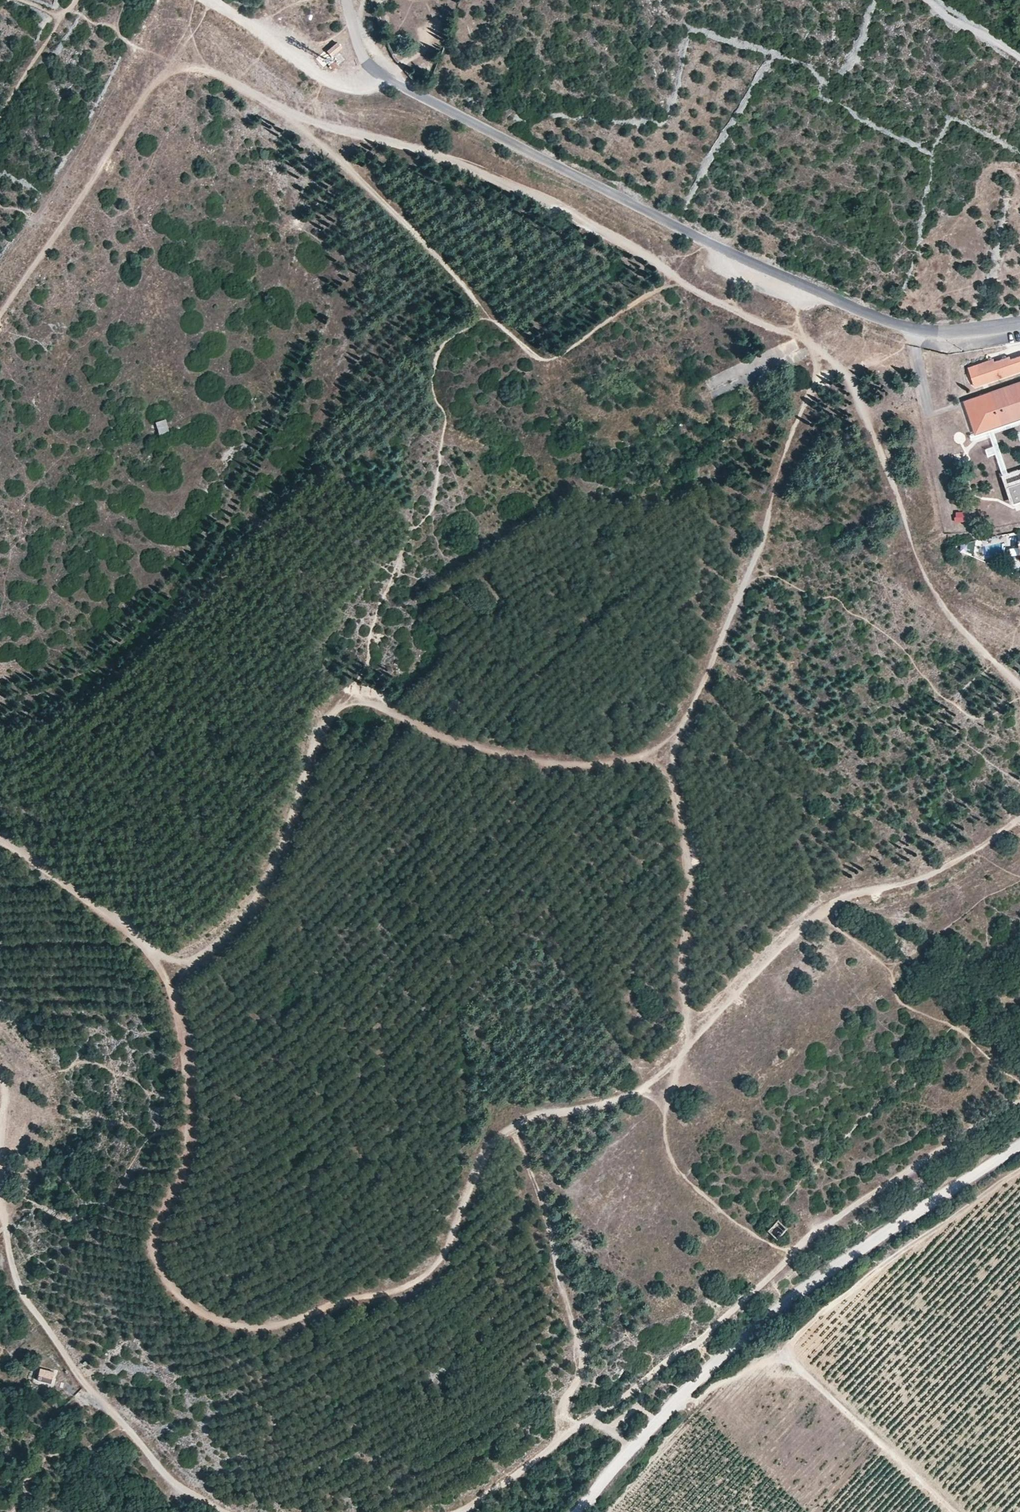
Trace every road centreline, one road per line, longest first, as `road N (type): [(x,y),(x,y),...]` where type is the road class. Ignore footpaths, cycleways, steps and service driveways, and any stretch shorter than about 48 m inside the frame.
road 1 (track): [(684,1050),(635,1095),(526,1119),(504,1133),(485,1152),(438,1266),(408,1285),(291,1323),(233,1323),(172,1283),(152,1248),(187,1156),(184,1057),(169,976),(134,936),(0,836)]
road 2 (unclassified): [(397,79),(758,268),(881,320),(954,332)]
road 3 (track): [(684,1050),(689,892),(667,772),(655,760),(512,752),(436,734),(370,701)]
road 4 (track): [(1019,1145),(787,1297),(631,1446),(578,1511)]
road 5 (track): [(881,320),(854,369),(895,497),(934,594),(1019,685)]
road 6 (track): [(1019,822),(940,868),(817,913),(684,1050)]
road 7 (track): [(370,701),(352,700),(324,718),(278,858),(236,928),(186,963),(153,952)]
road 8 (track): [(954,1511),(793,1361),(760,1356),(691,1404),(678,1400)]
road 9 (track): [(512,1128),(552,1234),(579,1362),(561,1413),(564,1438)]
road 10 (track): [(0,319),(163,57)]
road 11 (track): [(796,1251),(765,1240),(675,1169),(663,1138),(684,1050)]
road 12 (track): [(1019,1100),(933,1144),(796,1251)]
road 13 (track): [(0,1211),(19,1284),(121,1421)]
road 14 (track): [(455,1511),(595,1419),(631,1446)]
road 15 (track): [(215,0),(320,77),(355,88),(397,79)]
road 16 (track): [(121,1421),(188,1488),(233,1511)]
road 17 (track): [(65,16),(0,117)]

